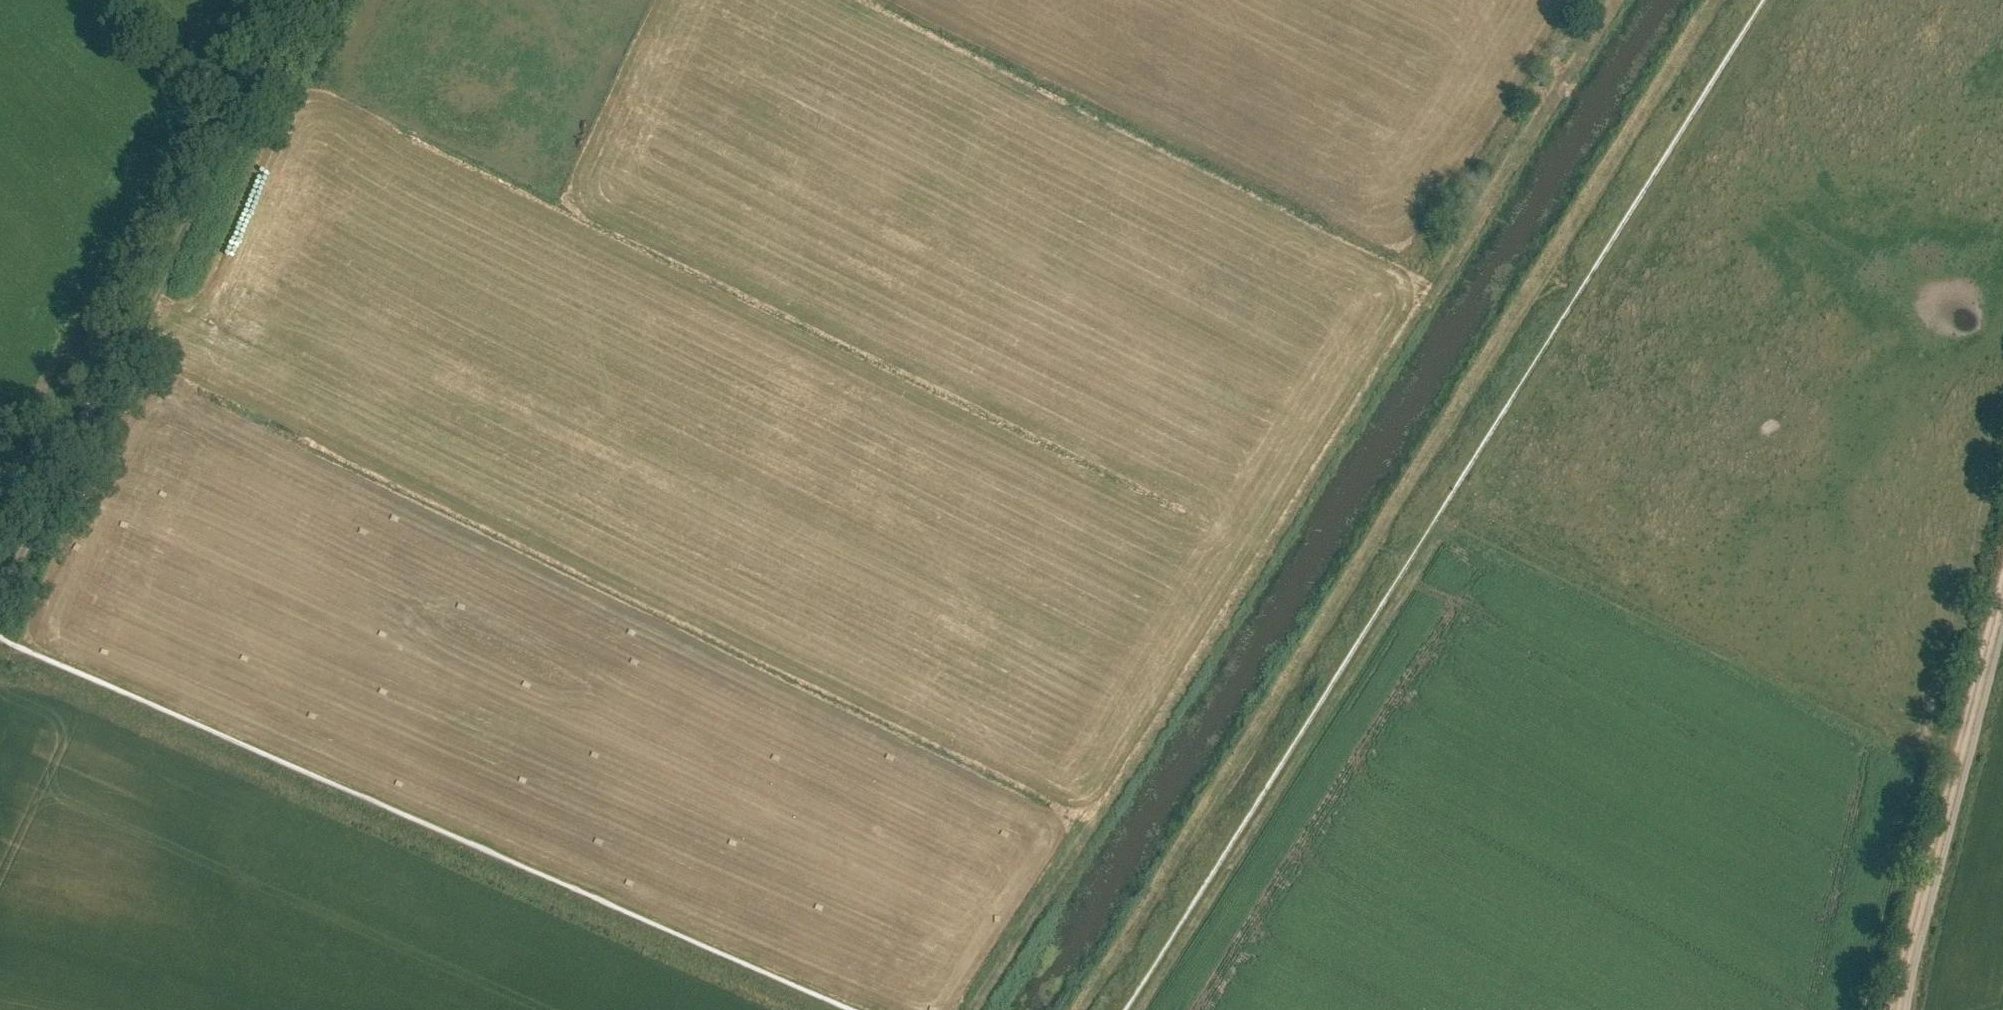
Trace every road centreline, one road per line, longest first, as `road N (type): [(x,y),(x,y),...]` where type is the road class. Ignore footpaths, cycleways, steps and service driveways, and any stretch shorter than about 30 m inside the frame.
road 1 (track): [(287,0),(0,582)]
road 2 (track): [(1893,1009),(2002,576)]

